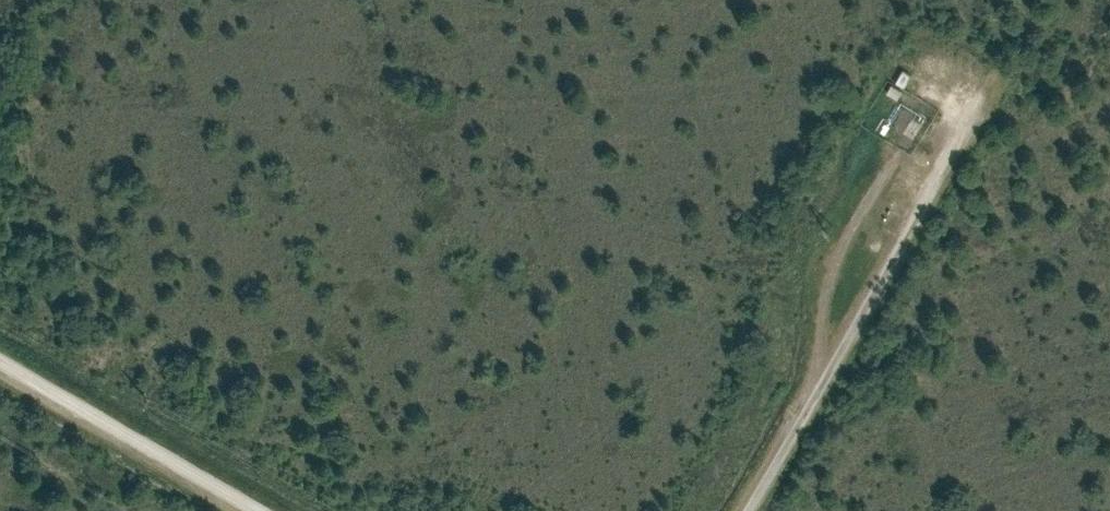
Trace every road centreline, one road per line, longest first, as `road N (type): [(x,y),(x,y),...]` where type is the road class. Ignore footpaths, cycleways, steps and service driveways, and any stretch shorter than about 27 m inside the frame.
road 1 (track): [(750,510),(983,120)]
road 2 (track): [(0,353),(273,510)]

